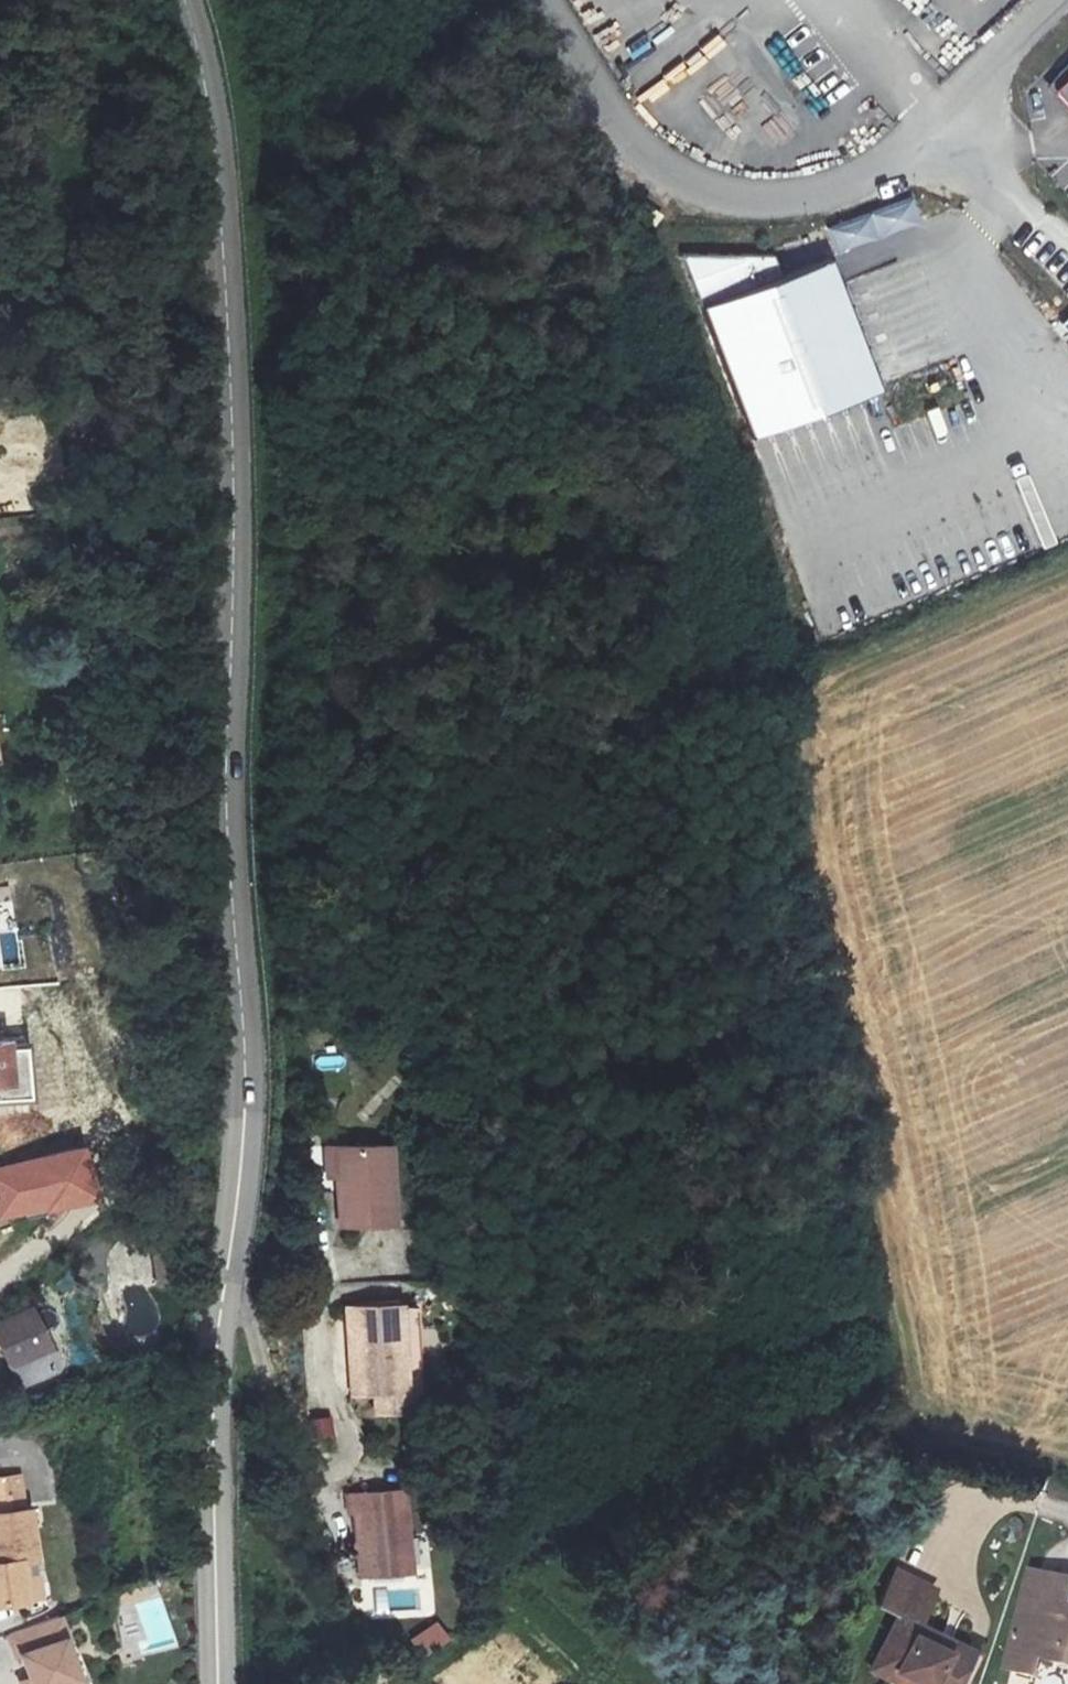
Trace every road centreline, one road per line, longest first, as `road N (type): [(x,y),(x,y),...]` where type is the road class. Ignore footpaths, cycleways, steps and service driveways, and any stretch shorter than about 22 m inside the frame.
road 1 (tertiary): [(188,0),(217,155),(236,521),(228,810),(247,1042),(211,1400),(218,1683)]
road 2 (unclassified): [(541,0),(622,129),(671,173),(735,196),(829,186),(896,158),(1059,0)]

